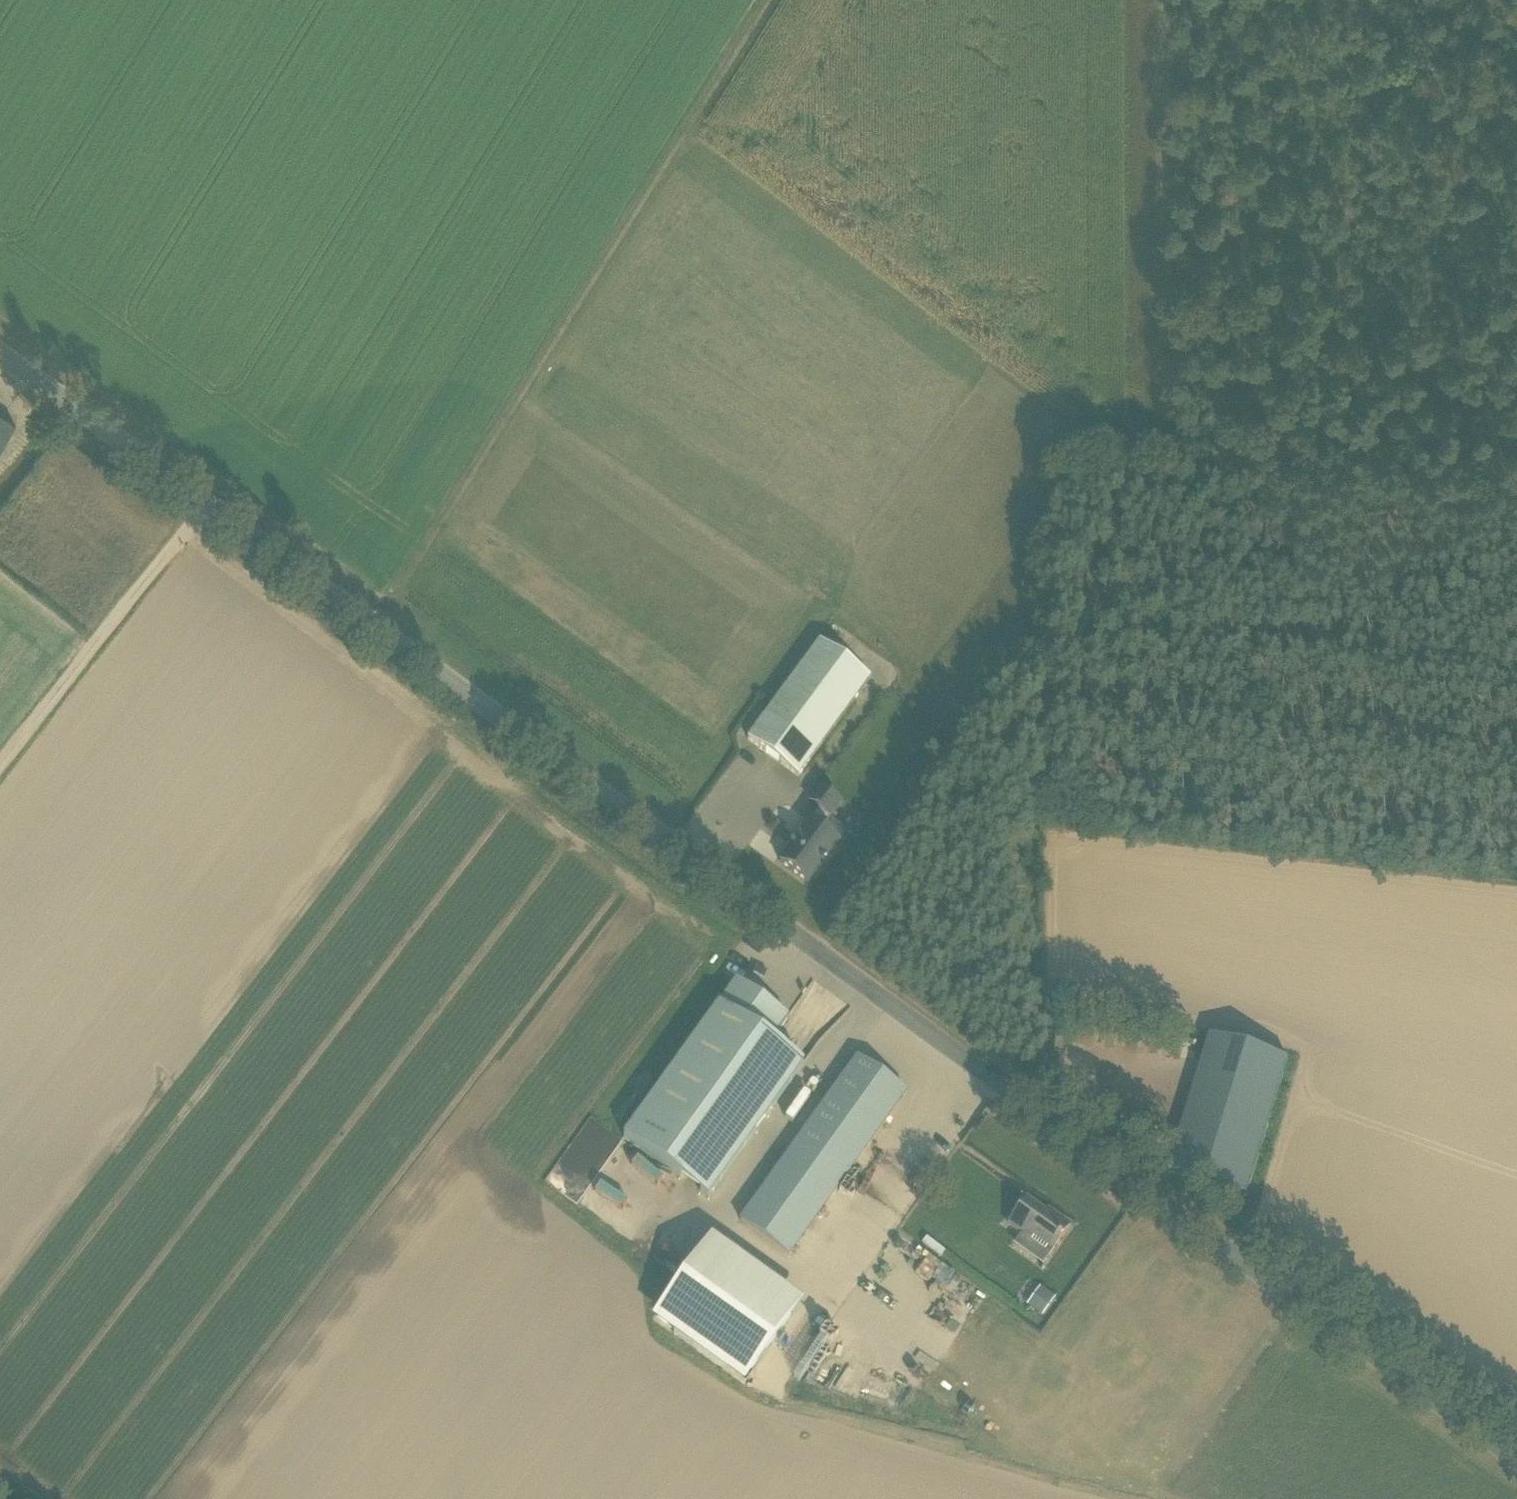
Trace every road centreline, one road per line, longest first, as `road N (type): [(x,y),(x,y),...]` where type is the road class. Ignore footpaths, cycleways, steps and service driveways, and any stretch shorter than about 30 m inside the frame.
road 1 (unclassified): [(1516,1470),(0,359)]
road 2 (track): [(766,0),(375,636)]
road 3 (track): [(1171,0),(1172,437)]
road 4 (track): [(1078,1498),(748,1405)]
road 5 (track): [(203,507),(0,770)]

